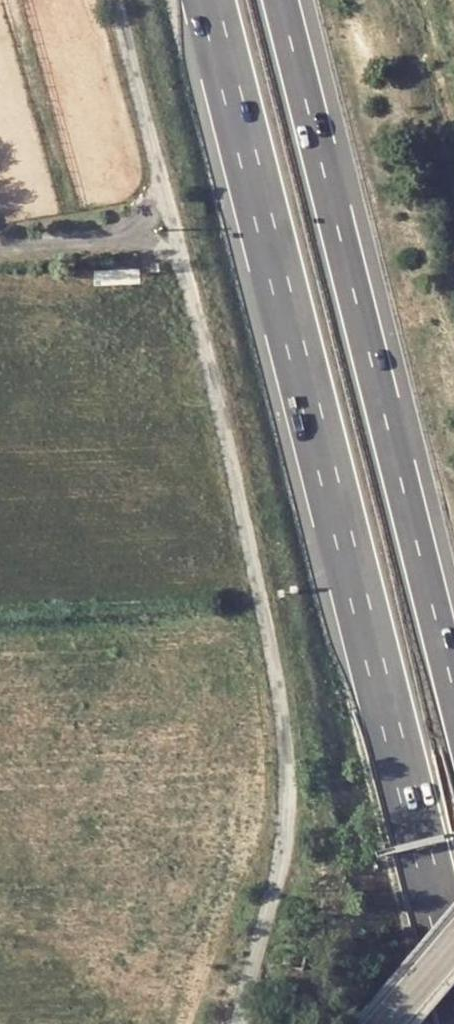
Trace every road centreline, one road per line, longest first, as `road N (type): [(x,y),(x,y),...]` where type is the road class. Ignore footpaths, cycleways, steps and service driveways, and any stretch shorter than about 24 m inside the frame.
road 1 (motorway): [(200,0),(452,1023)]
road 2 (unclassified): [(241,1023),(294,828),(288,702),(192,290),(112,0)]
road 3 (motorway): [(453,610),(295,0)]

